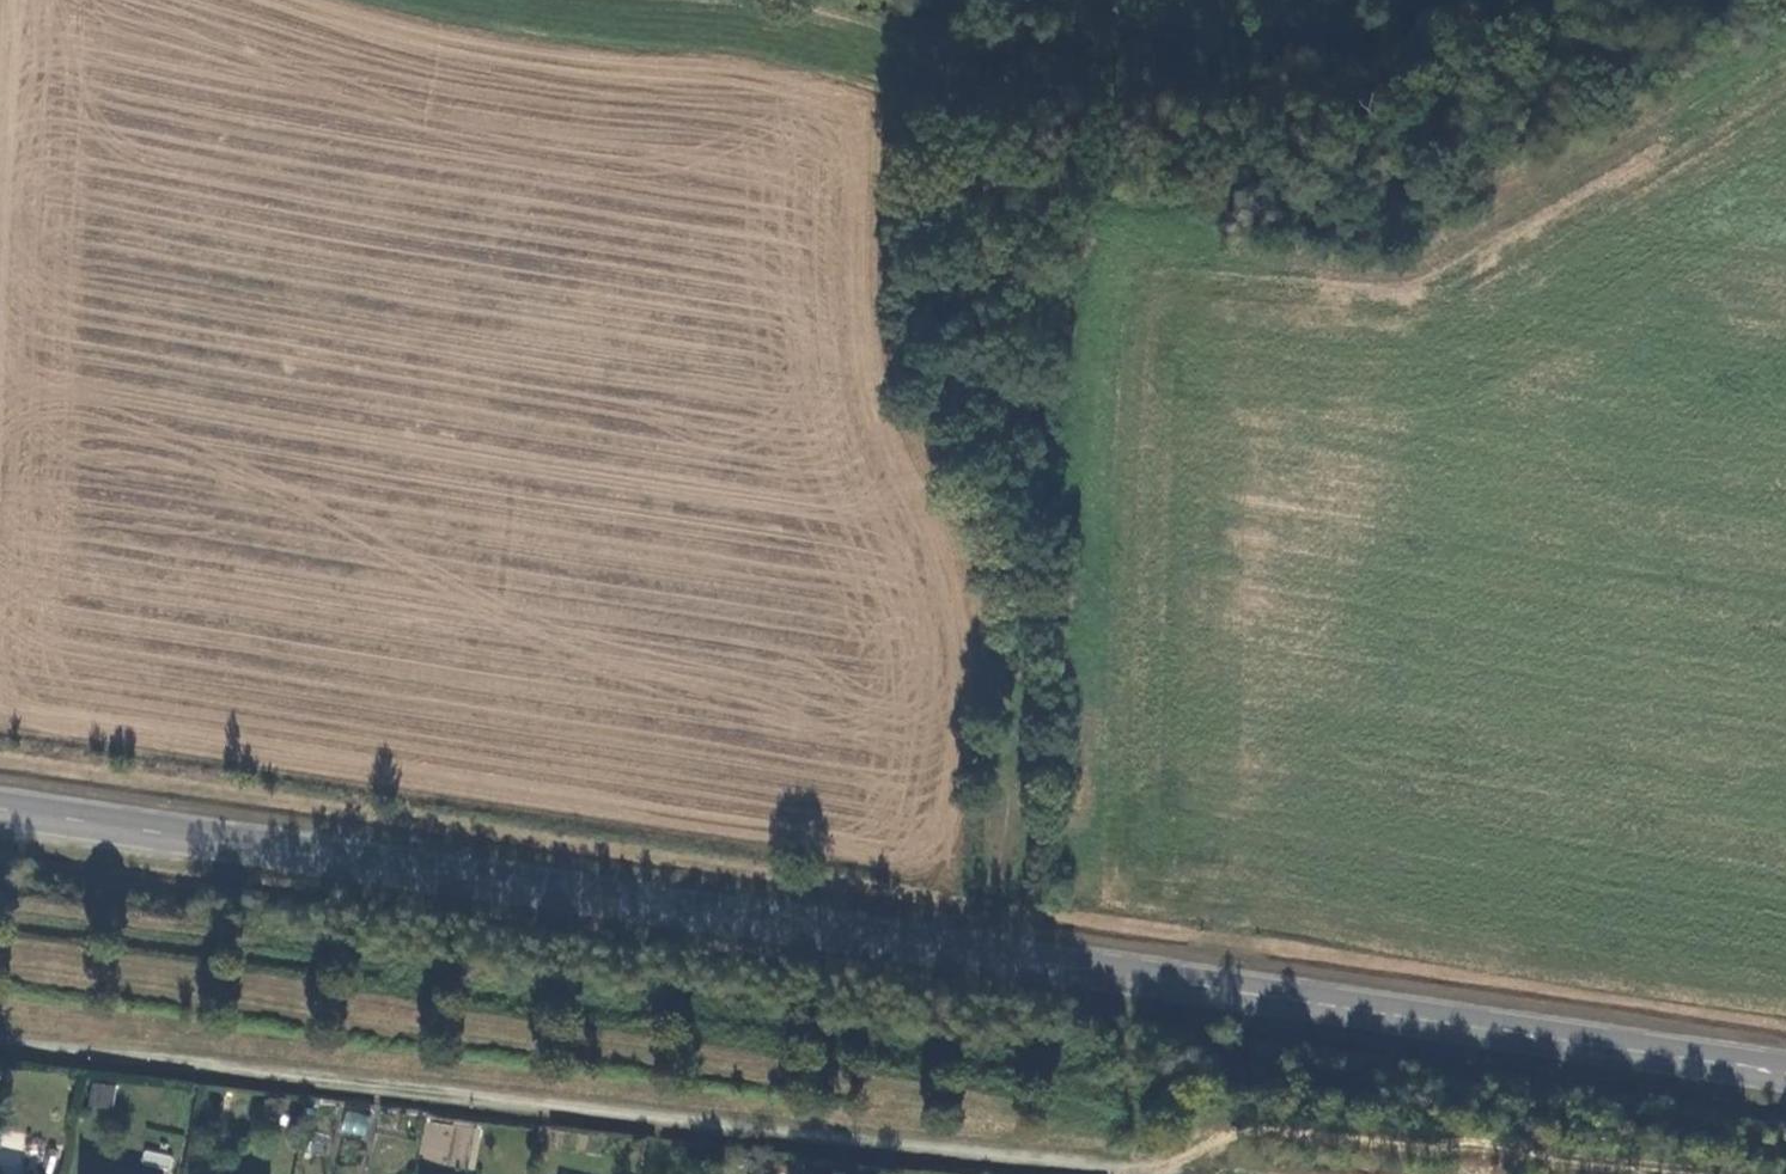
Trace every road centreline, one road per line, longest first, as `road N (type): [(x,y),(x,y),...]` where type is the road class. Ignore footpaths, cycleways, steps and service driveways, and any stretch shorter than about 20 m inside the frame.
road 1 (primary): [(1785,1074),(0,808)]

